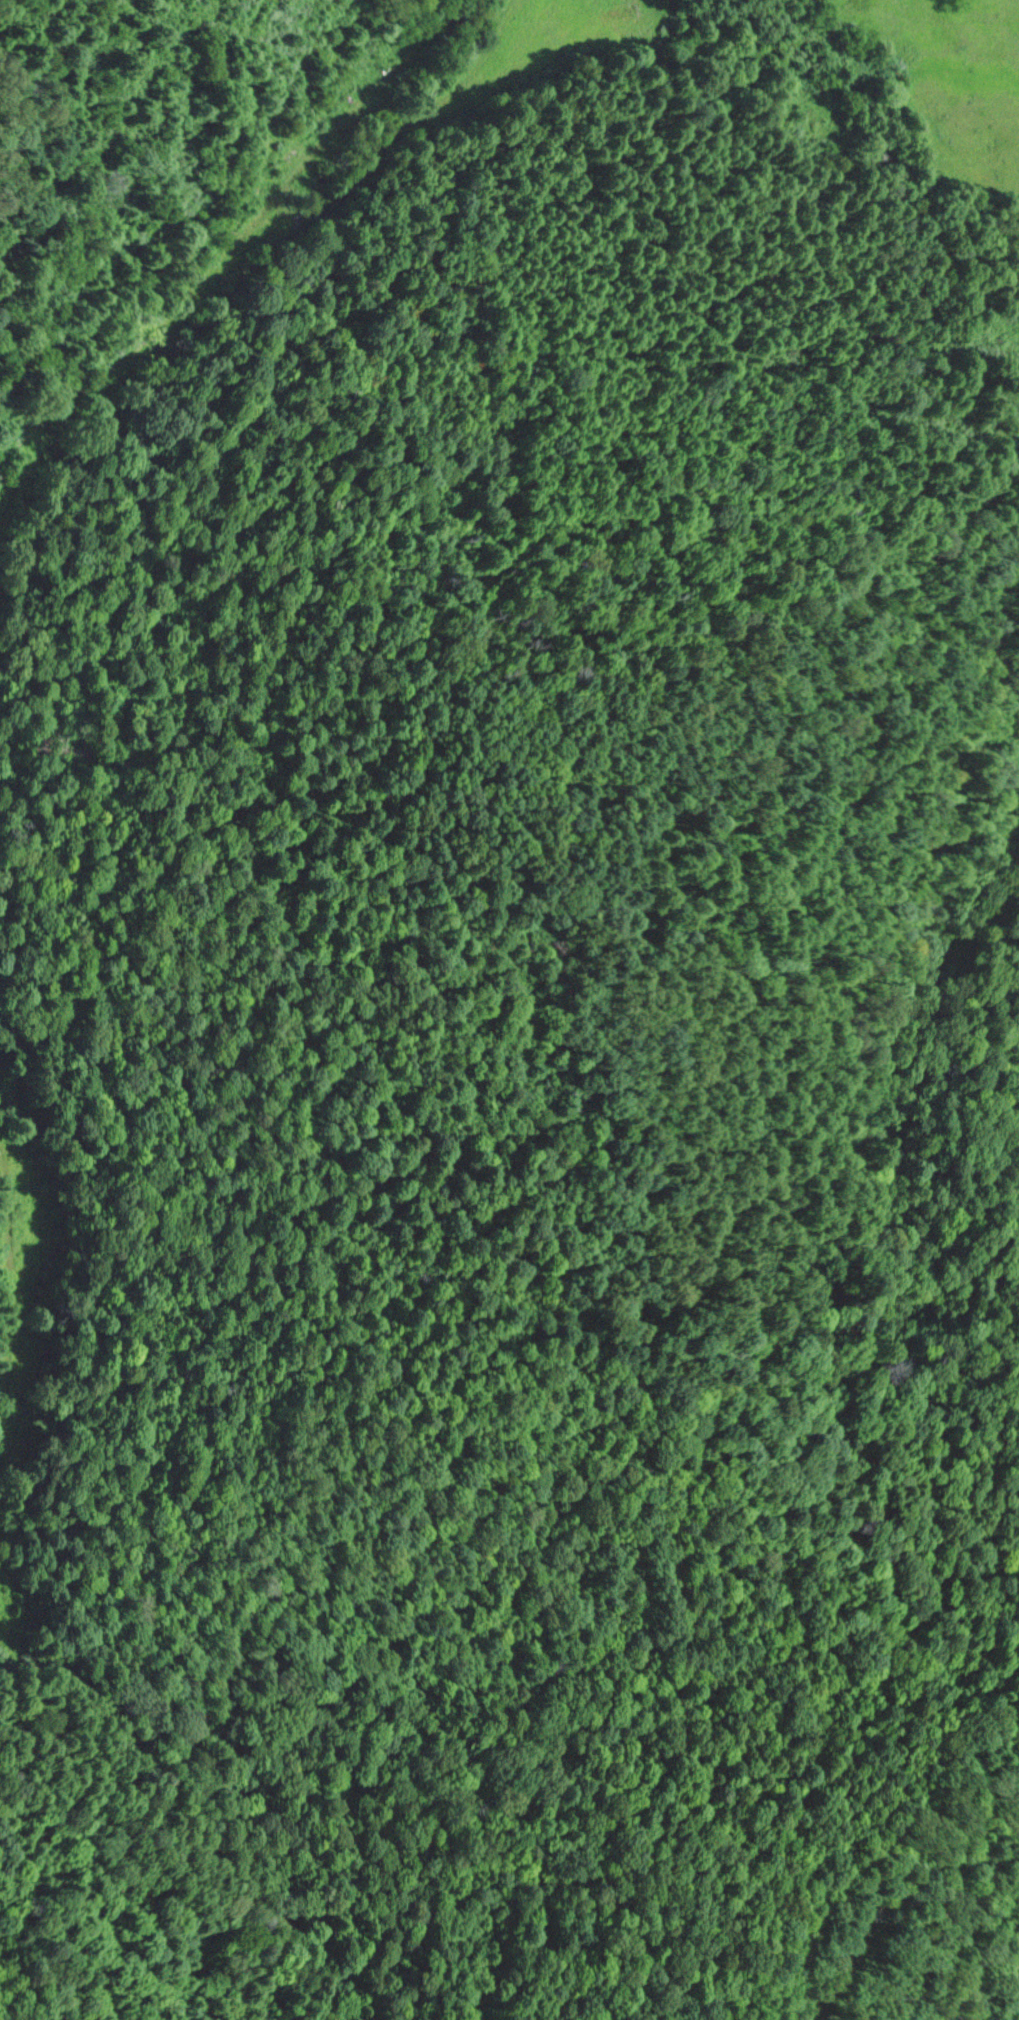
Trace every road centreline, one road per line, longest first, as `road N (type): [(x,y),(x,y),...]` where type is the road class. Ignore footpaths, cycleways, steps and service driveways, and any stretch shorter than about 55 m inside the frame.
road 1 (tertiary): [(506,0),(412,121),(233,304)]

